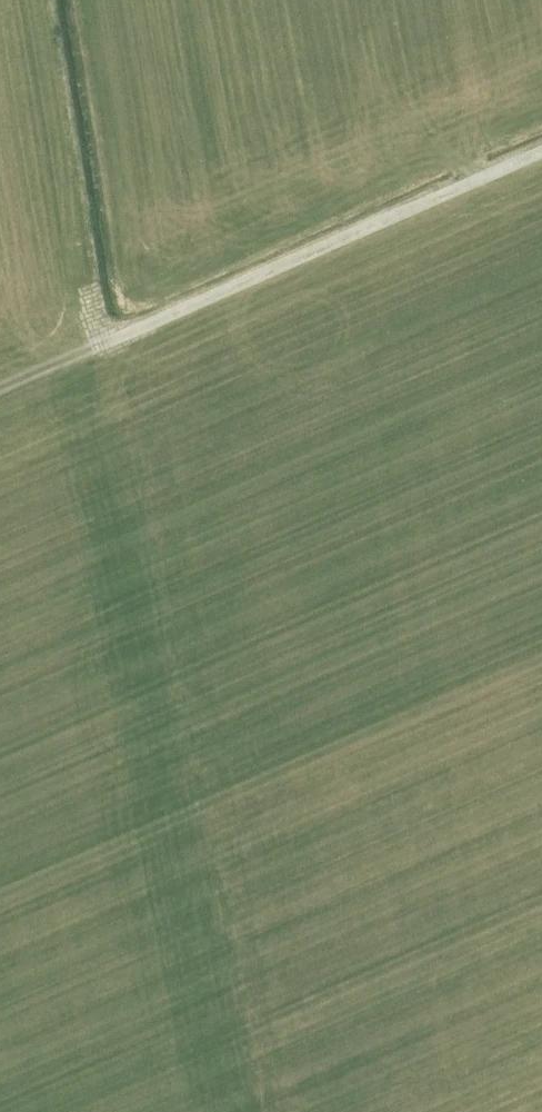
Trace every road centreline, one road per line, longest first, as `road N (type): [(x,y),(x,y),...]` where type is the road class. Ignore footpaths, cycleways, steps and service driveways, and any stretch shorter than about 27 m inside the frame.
road 1 (track): [(41,0),(95,337),(108,346),(541,156)]

